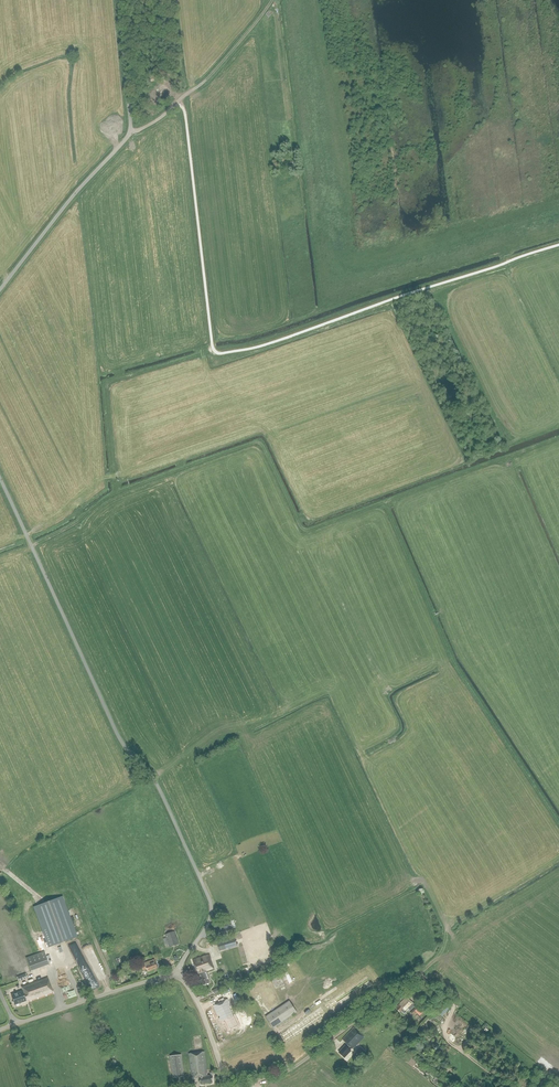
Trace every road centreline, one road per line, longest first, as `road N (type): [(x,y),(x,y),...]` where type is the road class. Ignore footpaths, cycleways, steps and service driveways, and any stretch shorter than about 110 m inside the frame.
road 1 (unclassified): [(177,974),(208,922),(211,903),(156,782),(117,733),(0,479)]
road 2 (track): [(558,212),(347,270),(335,248),(303,0)]
road 3 (track): [(234,1086),(295,1067),(431,963),(447,945),(447,922)]
road 4 (unclassified): [(0,289),(130,132)]
road 5 (unclassified): [(0,1030),(177,974)]
road 6 (track): [(176,104),(272,0)]
road 7 (unclassified): [(130,132),(118,0)]
road 8 (unclassified): [(225,1086),(205,1018),(177,974)]

